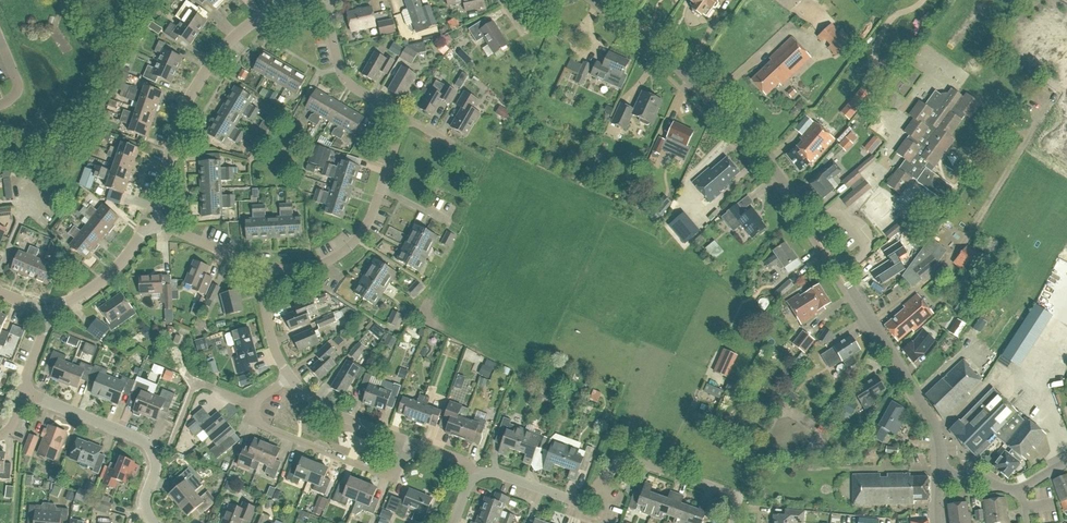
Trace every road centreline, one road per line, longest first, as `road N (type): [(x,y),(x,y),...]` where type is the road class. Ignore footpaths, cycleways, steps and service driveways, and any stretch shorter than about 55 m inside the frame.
road 1 (unclassified): [(942,475),(929,413),(801,209),(733,124),(604,0)]
road 2 (residential): [(734,522),(738,497),(636,460),(617,465),(578,500),(472,472)]
road 3 (residential): [(156,222),(180,120),(216,57),(268,13),(310,2),(325,6)]
road 4 (residential): [(404,118),(371,216),(353,243),(319,265),(265,268)]
road 5 (residential): [(155,522),(147,500),(154,454),(140,439),(22,391)]
road 6 (residential): [(255,407),(251,422),(394,477),(409,443)]
road 7 (residential): [(404,118),(345,80),(325,6)]
road 8 (residential): [(47,314),(104,280),(156,222)]
road 9 (residential): [(409,443),(323,408),(291,378)]

